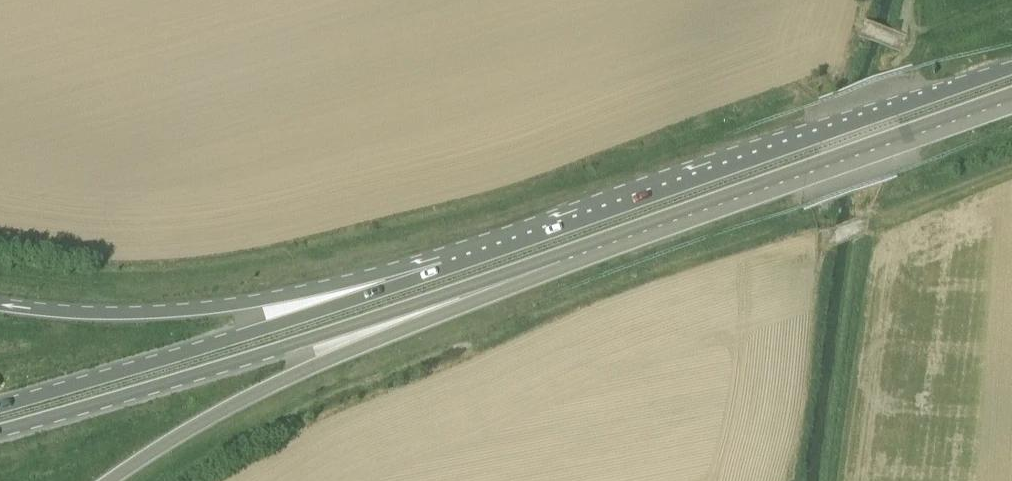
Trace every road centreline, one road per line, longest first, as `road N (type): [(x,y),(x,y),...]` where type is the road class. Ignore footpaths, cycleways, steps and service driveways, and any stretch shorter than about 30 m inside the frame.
road 1 (primary): [(1011,68),(448,269)]
road 2 (primary): [(0,431),(558,254)]
road 3 (primary): [(112,480),(269,388),(558,254)]
road 4 (primary): [(558,254),(1011,95)]
road 5 (primary): [(448,269),(0,406)]
road 6 (primary): [(448,269),(203,309),(84,313),(0,304)]
road 7 (track): [(868,222),(1011,168)]

